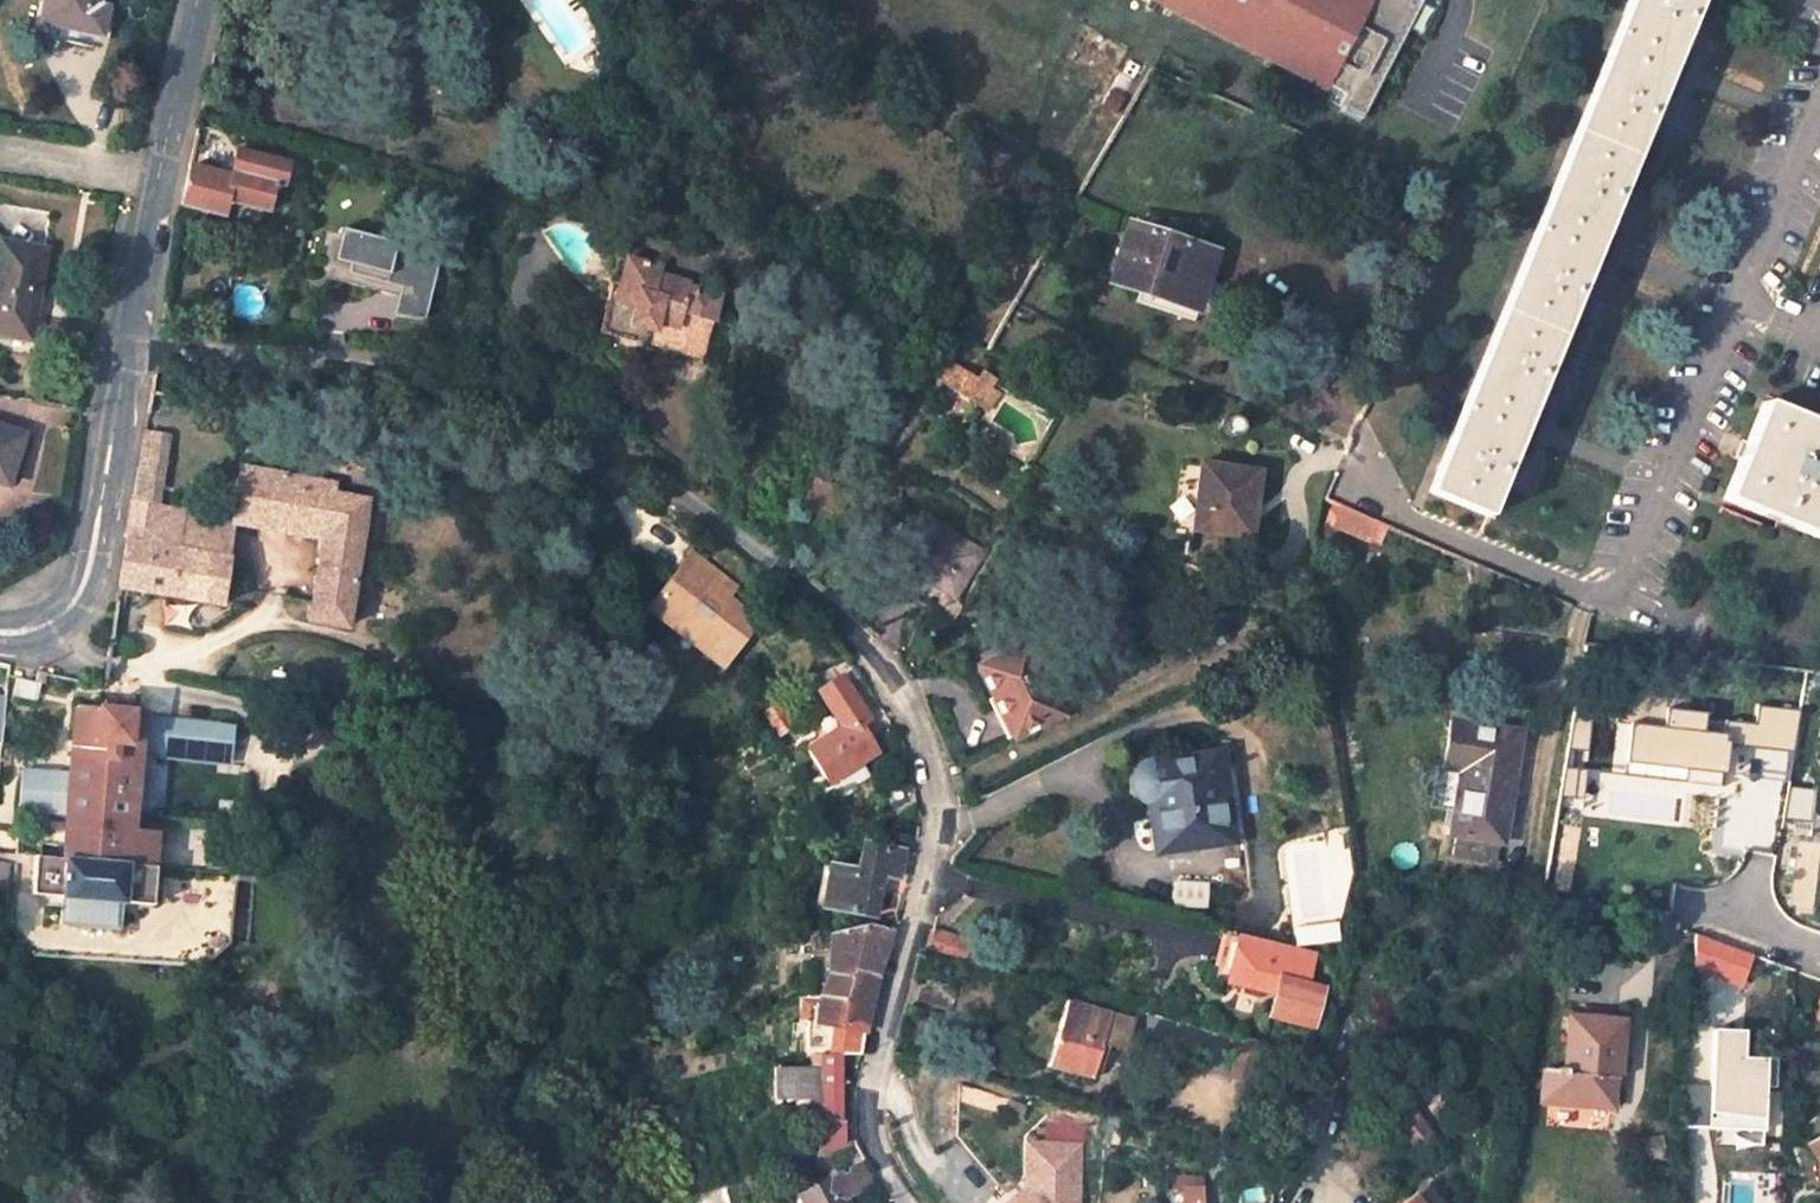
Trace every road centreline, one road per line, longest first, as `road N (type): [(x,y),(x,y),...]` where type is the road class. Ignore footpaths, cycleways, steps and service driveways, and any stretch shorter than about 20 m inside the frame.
road 1 (unclassified): [(124,347),(437,371),(568,418),(644,460),(844,623),(894,684),(923,739),(940,796),(935,847),(864,1097),(866,1144),(899,1202)]
road 2 (unclassified): [(124,347),(147,202),(198,0)]
road 3 (unclassified): [(0,630),(52,624),(89,571),(124,347)]
road 4 (unclassified): [(1643,810),(1739,825),(1754,871),(1754,927),(1819,952)]

